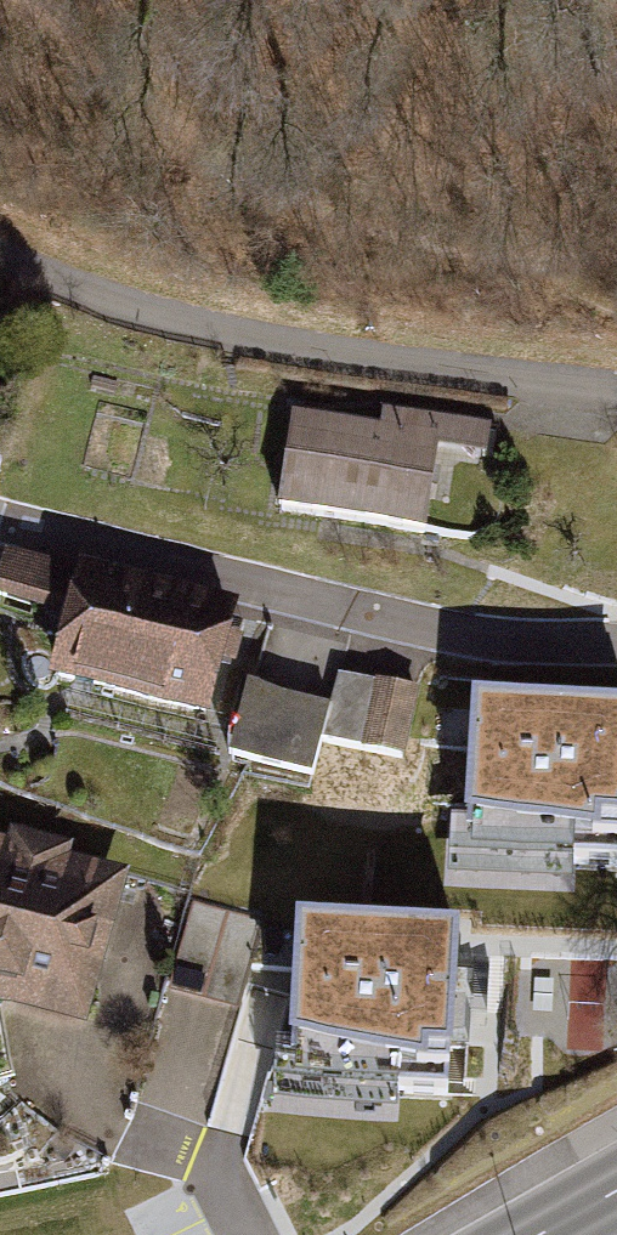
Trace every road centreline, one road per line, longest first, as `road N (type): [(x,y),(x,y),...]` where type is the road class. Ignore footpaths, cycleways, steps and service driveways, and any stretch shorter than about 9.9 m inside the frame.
road 1 (residential): [(616,389),(265,339),(156,311),(0,253)]
road 2 (residential): [(616,645),(456,624),(31,529)]
road 3 (track): [(515,259),(355,225),(281,193),(187,131),(25,0)]

